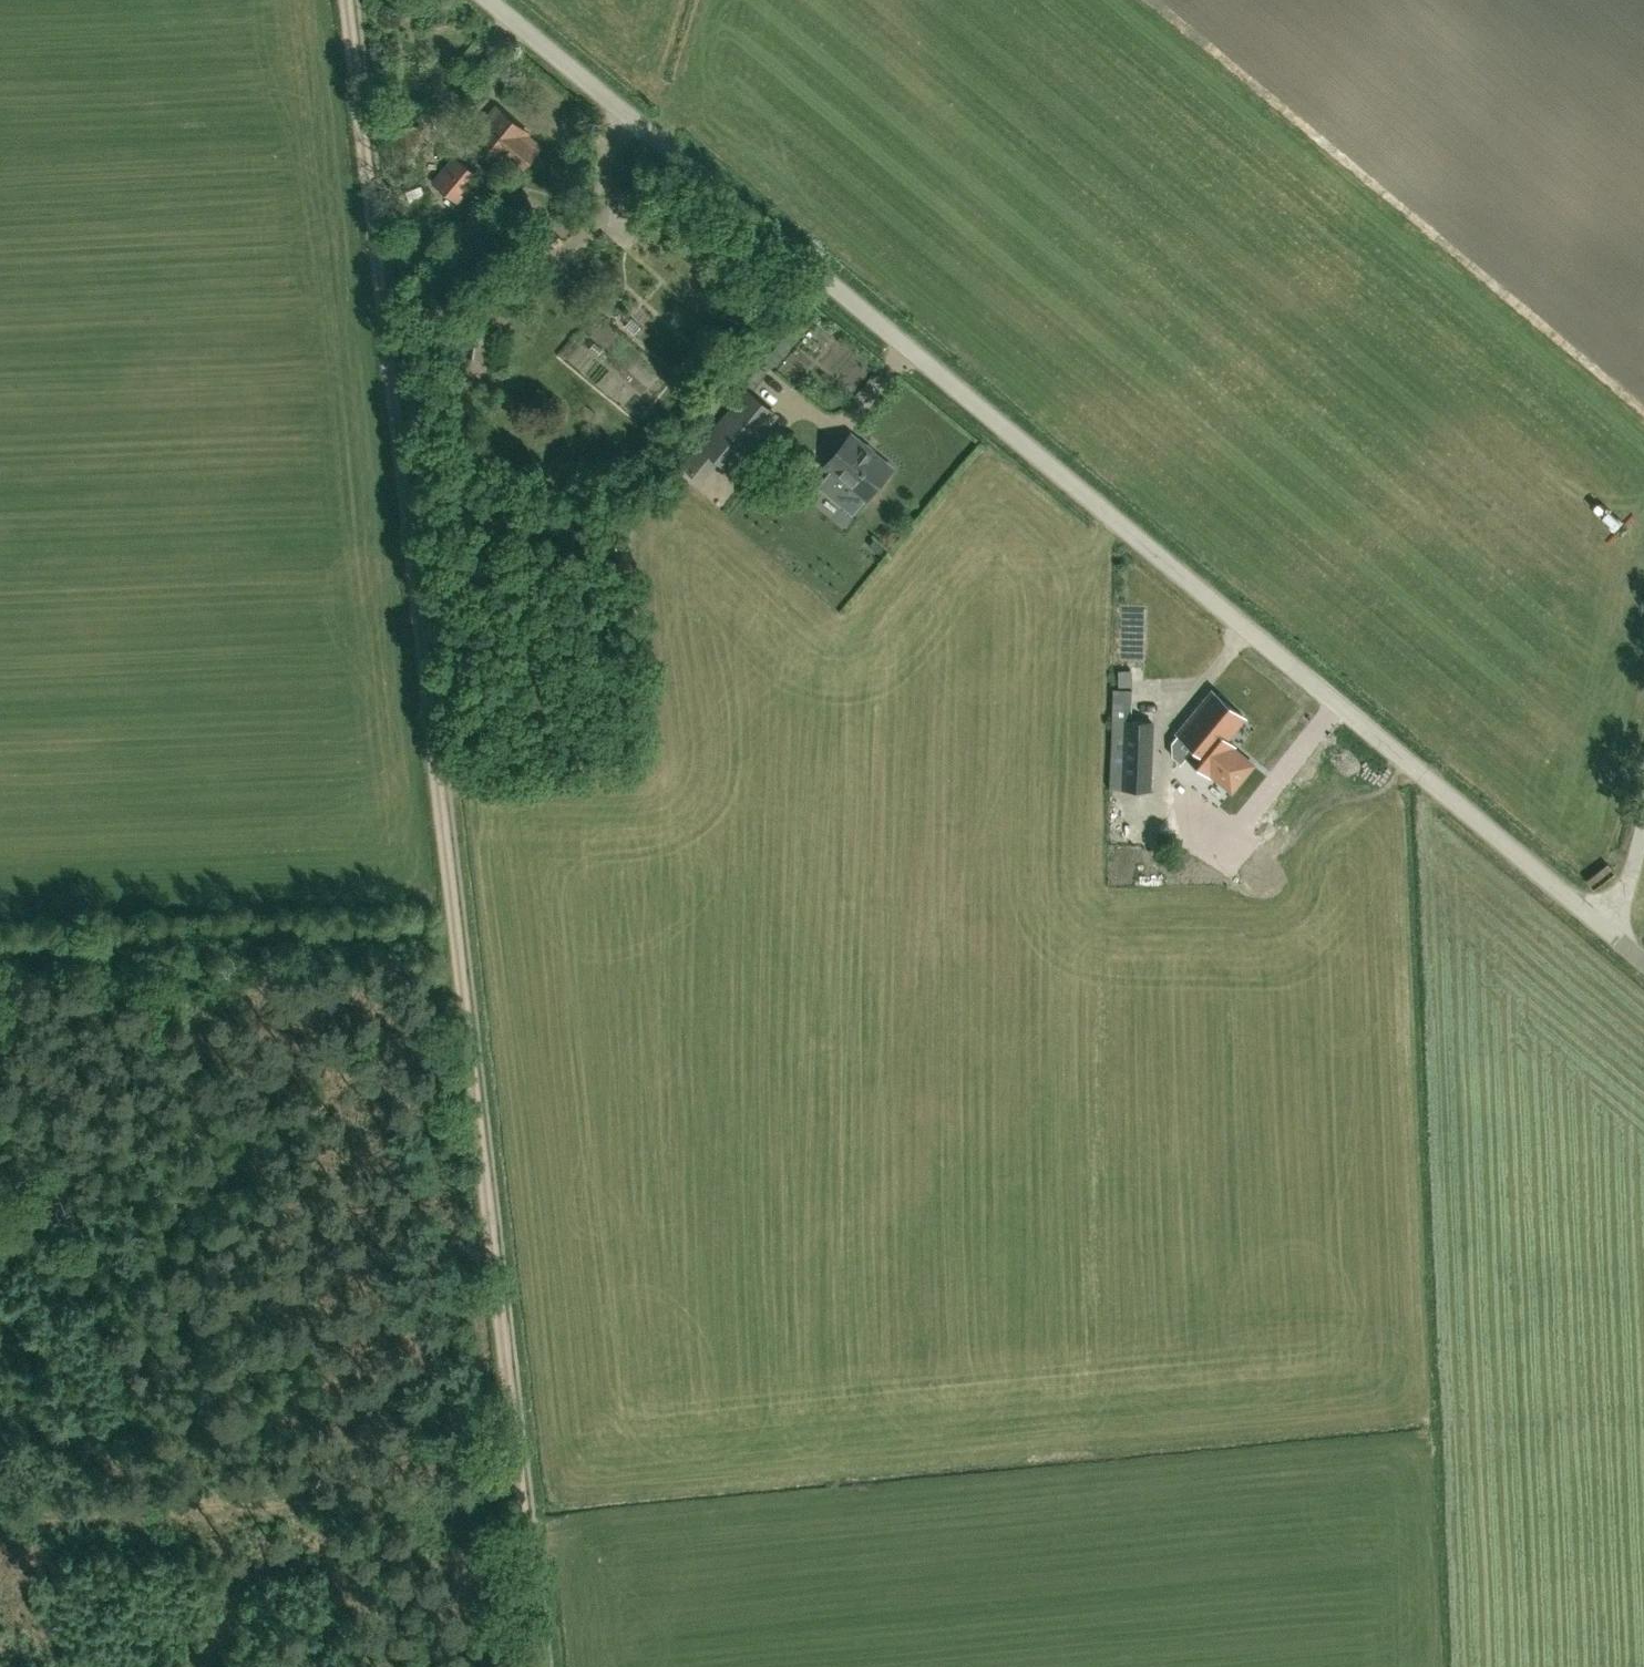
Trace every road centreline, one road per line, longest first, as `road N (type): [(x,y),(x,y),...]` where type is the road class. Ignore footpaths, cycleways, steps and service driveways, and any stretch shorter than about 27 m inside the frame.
road 1 (track): [(543,1666),(351,0)]
road 2 (unclassified): [(1614,931),(494,0)]
road 3 (track): [(0,1504),(522,1486)]
road 4 (unclassified): [(1614,931),(1643,808)]

